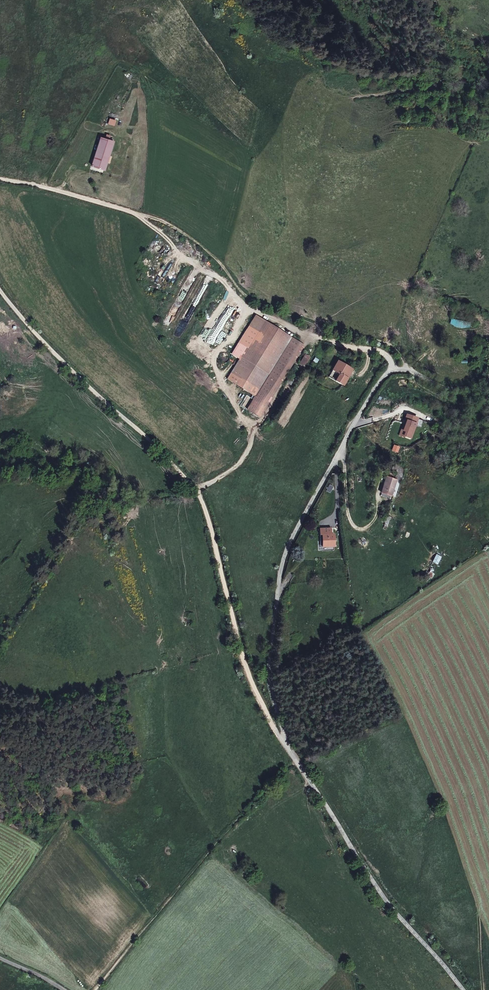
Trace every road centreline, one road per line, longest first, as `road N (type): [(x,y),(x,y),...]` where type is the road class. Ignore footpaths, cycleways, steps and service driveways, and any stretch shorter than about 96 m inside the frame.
road 1 (track): [(0,288),(63,362),(194,485),(213,520),(248,670),(298,764)]
road 2 (track): [(0,179),(140,216),(254,310),(310,337),(380,352),(395,367),(446,388),(488,382)]
road 3 (track): [(395,367),(290,539),(279,580),(269,720)]
road 4 (unclassified): [(298,764),(394,910),(464,989)]

